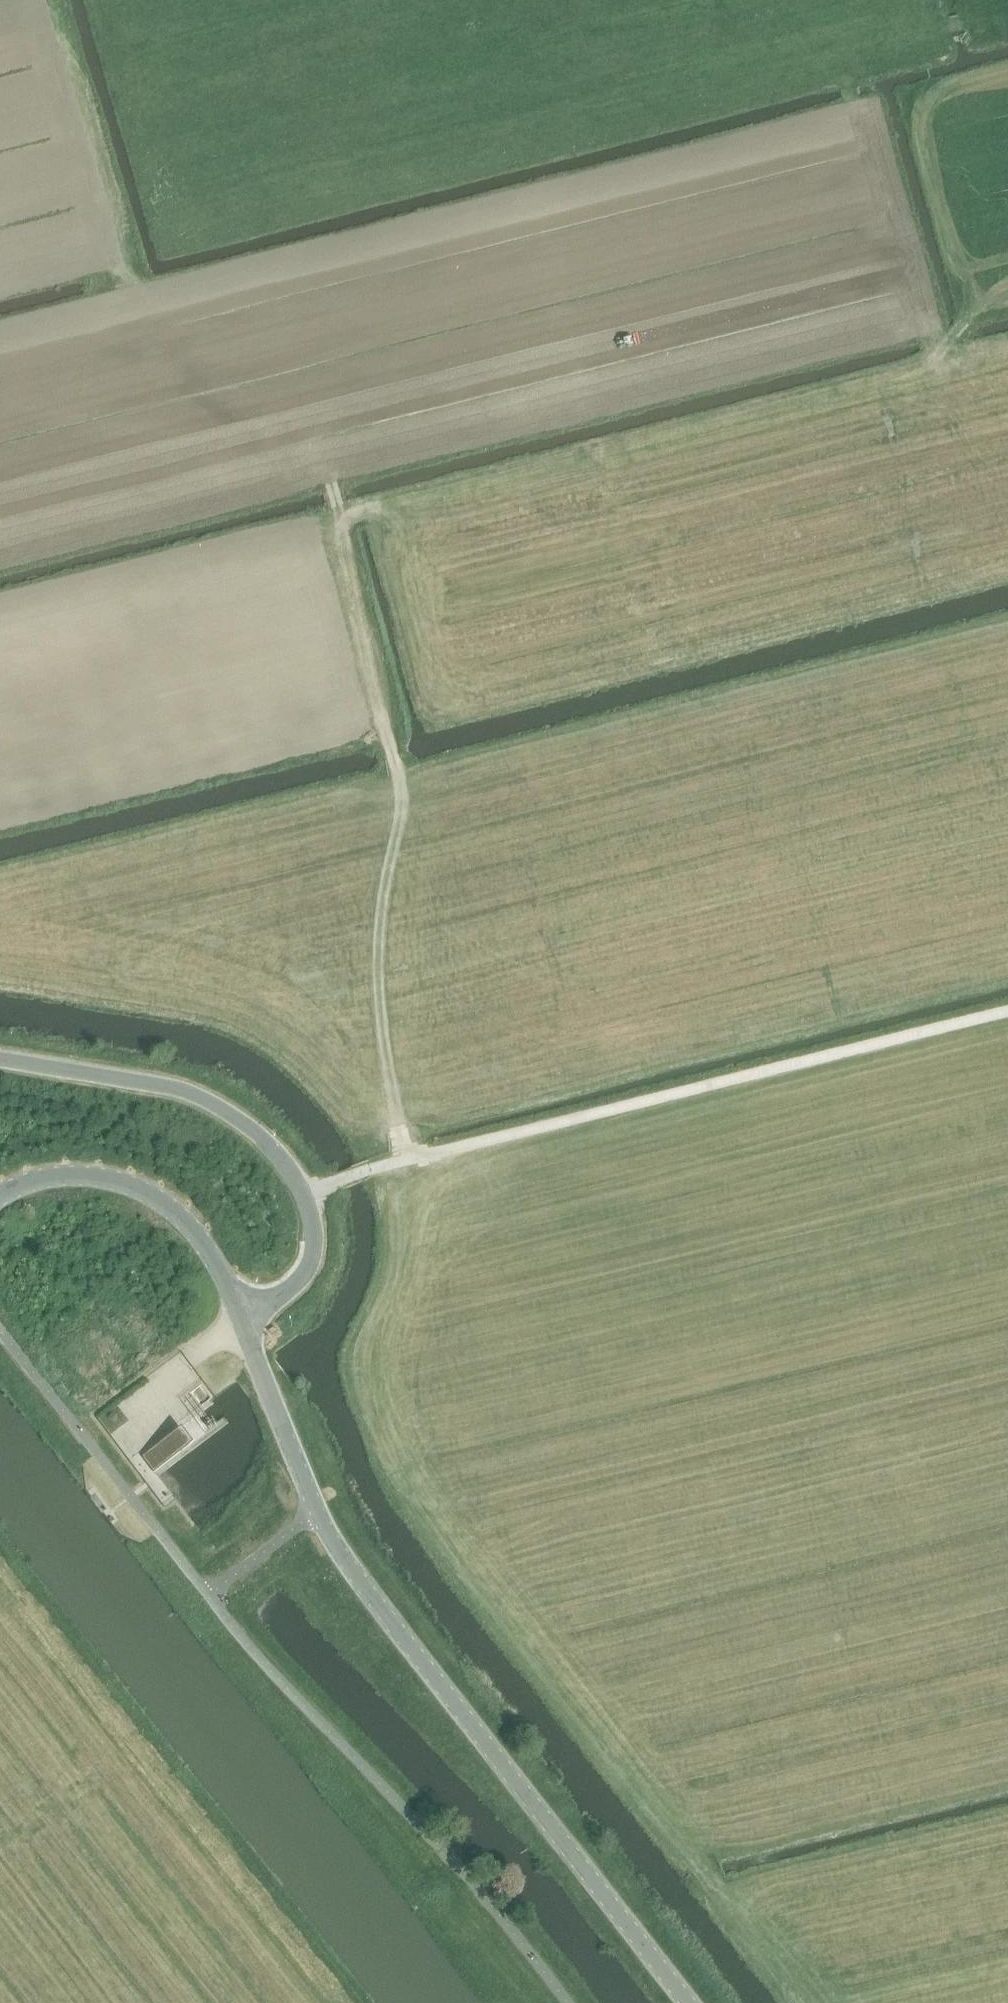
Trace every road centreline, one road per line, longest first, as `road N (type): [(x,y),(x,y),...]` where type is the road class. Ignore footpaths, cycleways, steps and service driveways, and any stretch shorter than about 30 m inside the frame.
road 1 (tertiary): [(688,2002),(341,1556),(239,1321)]
road 2 (track): [(306,1194),(366,1171),(1007,1013)]
road 3 (track): [(327,512),(402,800),(374,1021),(415,1159)]
road 4 (unclassified): [(0,1061),(184,1091),(233,1113),(281,1155),(312,1213),(308,1268),(283,1297),(239,1321)]
road 5 (tertiary): [(239,1321),(195,1232),(159,1197),(109,1177),(59,1176),(0,1196)]

